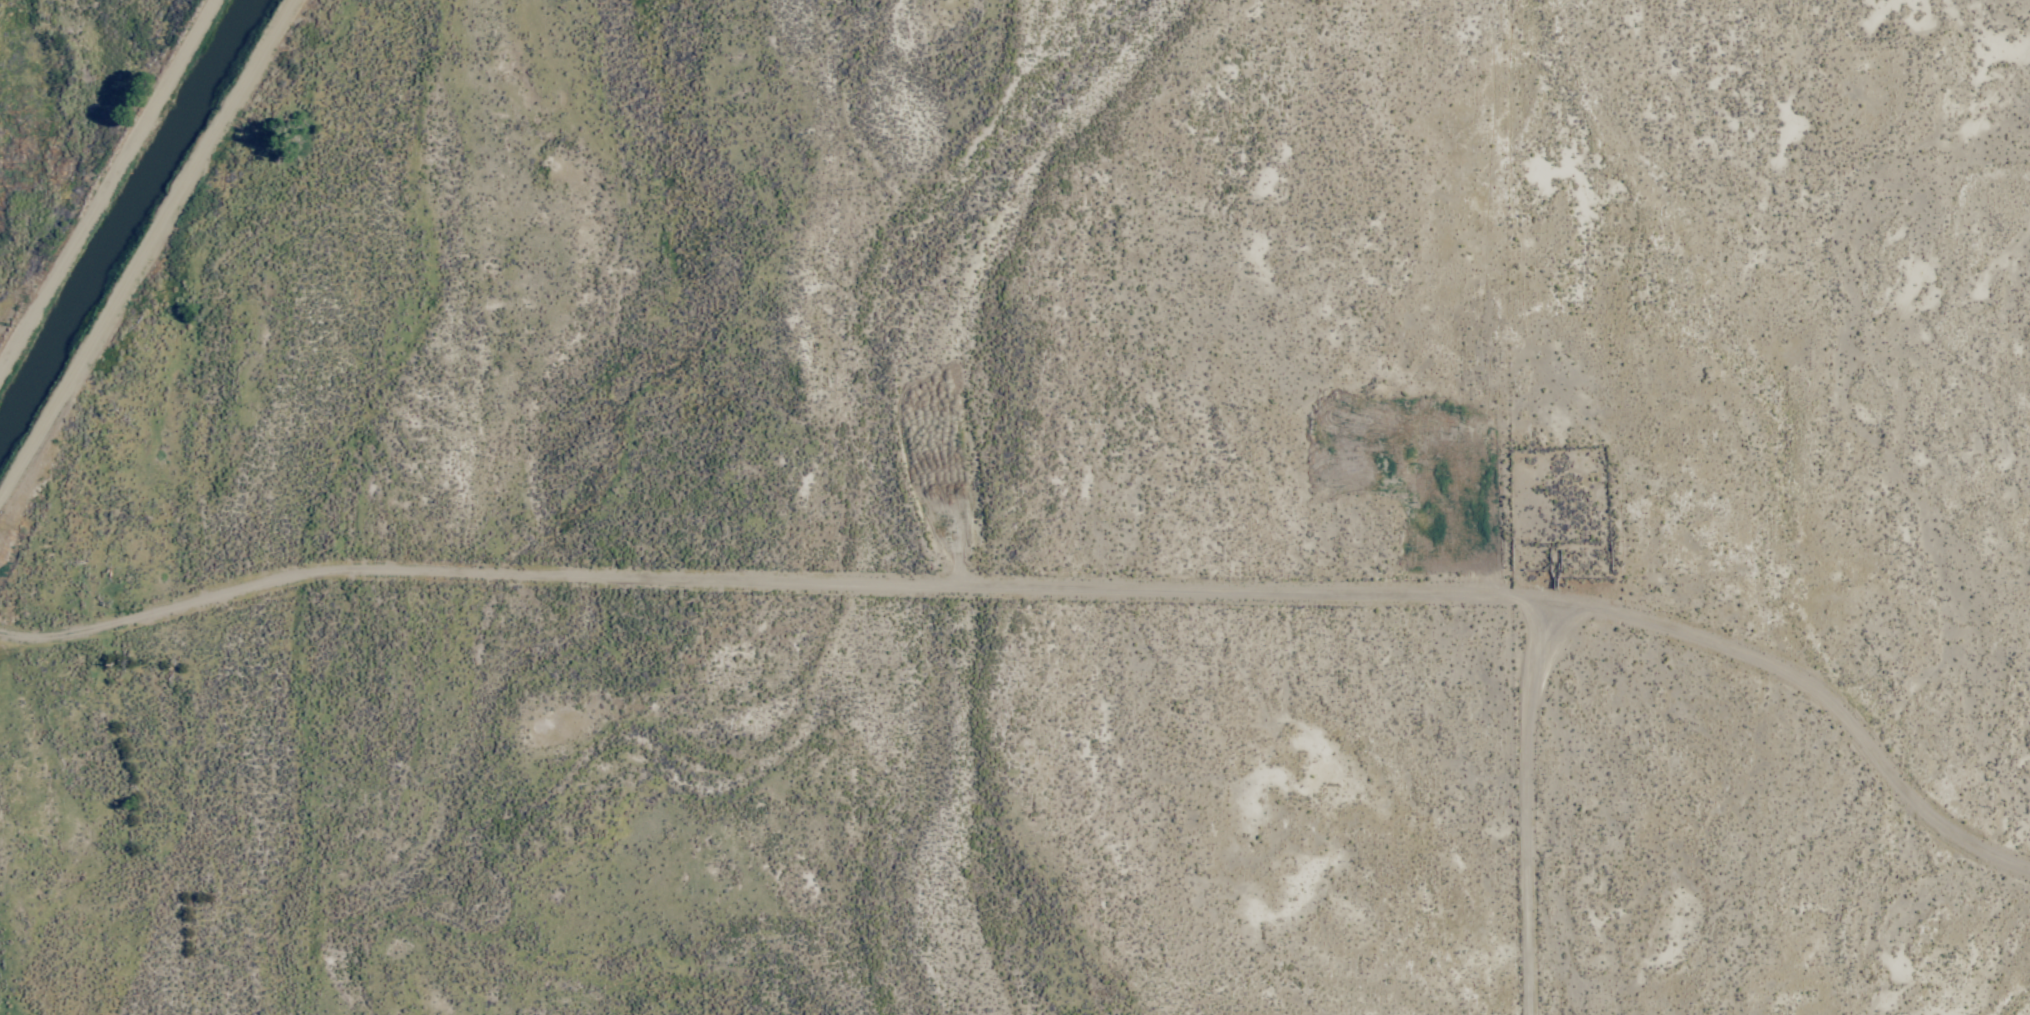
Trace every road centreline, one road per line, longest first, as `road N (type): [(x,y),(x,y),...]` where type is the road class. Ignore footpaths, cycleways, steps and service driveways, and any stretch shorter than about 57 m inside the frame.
road 1 (track): [(0,636),(85,635),(326,575),(1580,606),(1703,639),(1826,690),(1922,810),(1967,844),(2029,871)]
road 2 (track): [(1534,1014),(1527,600)]

